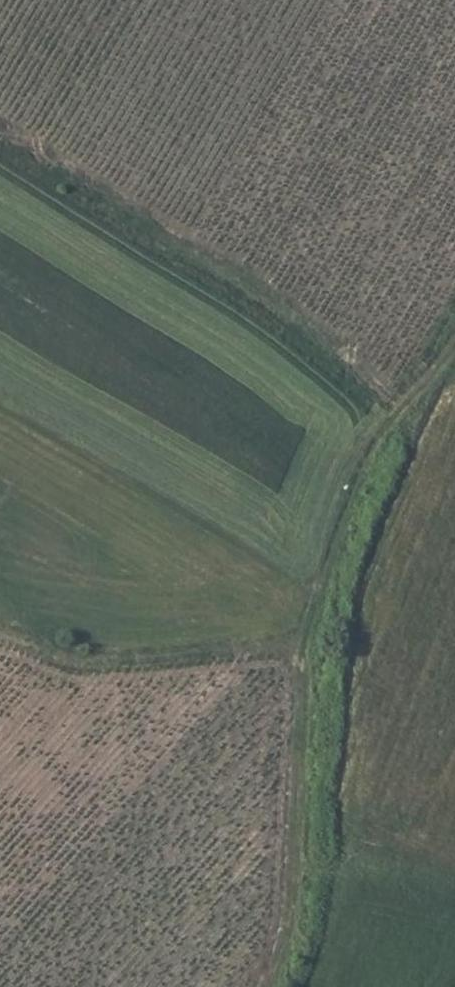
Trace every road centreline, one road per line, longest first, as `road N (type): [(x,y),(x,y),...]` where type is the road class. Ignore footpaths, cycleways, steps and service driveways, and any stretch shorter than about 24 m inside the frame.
road 1 (track): [(265,986),(289,866),(295,652),(363,461),(454,351)]
road 2 (track): [(392,423),(315,341),(0,139)]
road 3 (track): [(0,639),(88,674),(295,652)]

